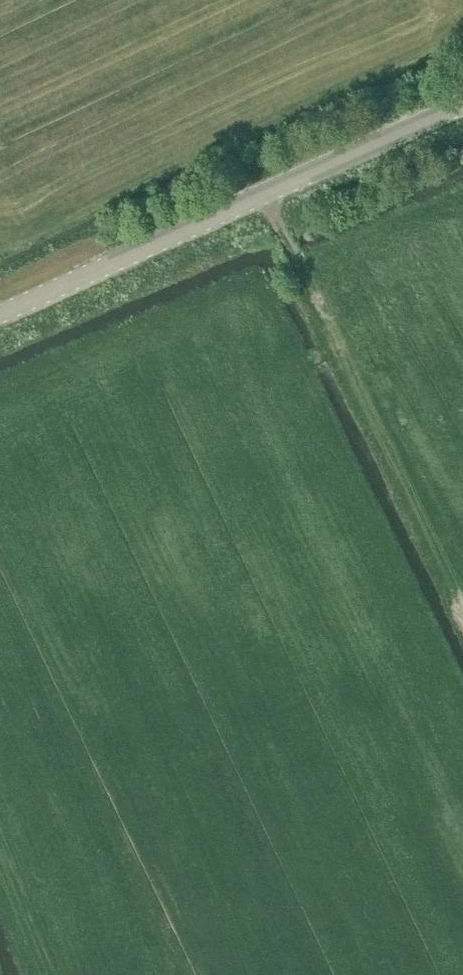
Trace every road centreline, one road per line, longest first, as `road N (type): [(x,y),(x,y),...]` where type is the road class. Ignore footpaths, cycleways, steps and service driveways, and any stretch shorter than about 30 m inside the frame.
road 1 (secondary): [(0,319),(462,106)]

